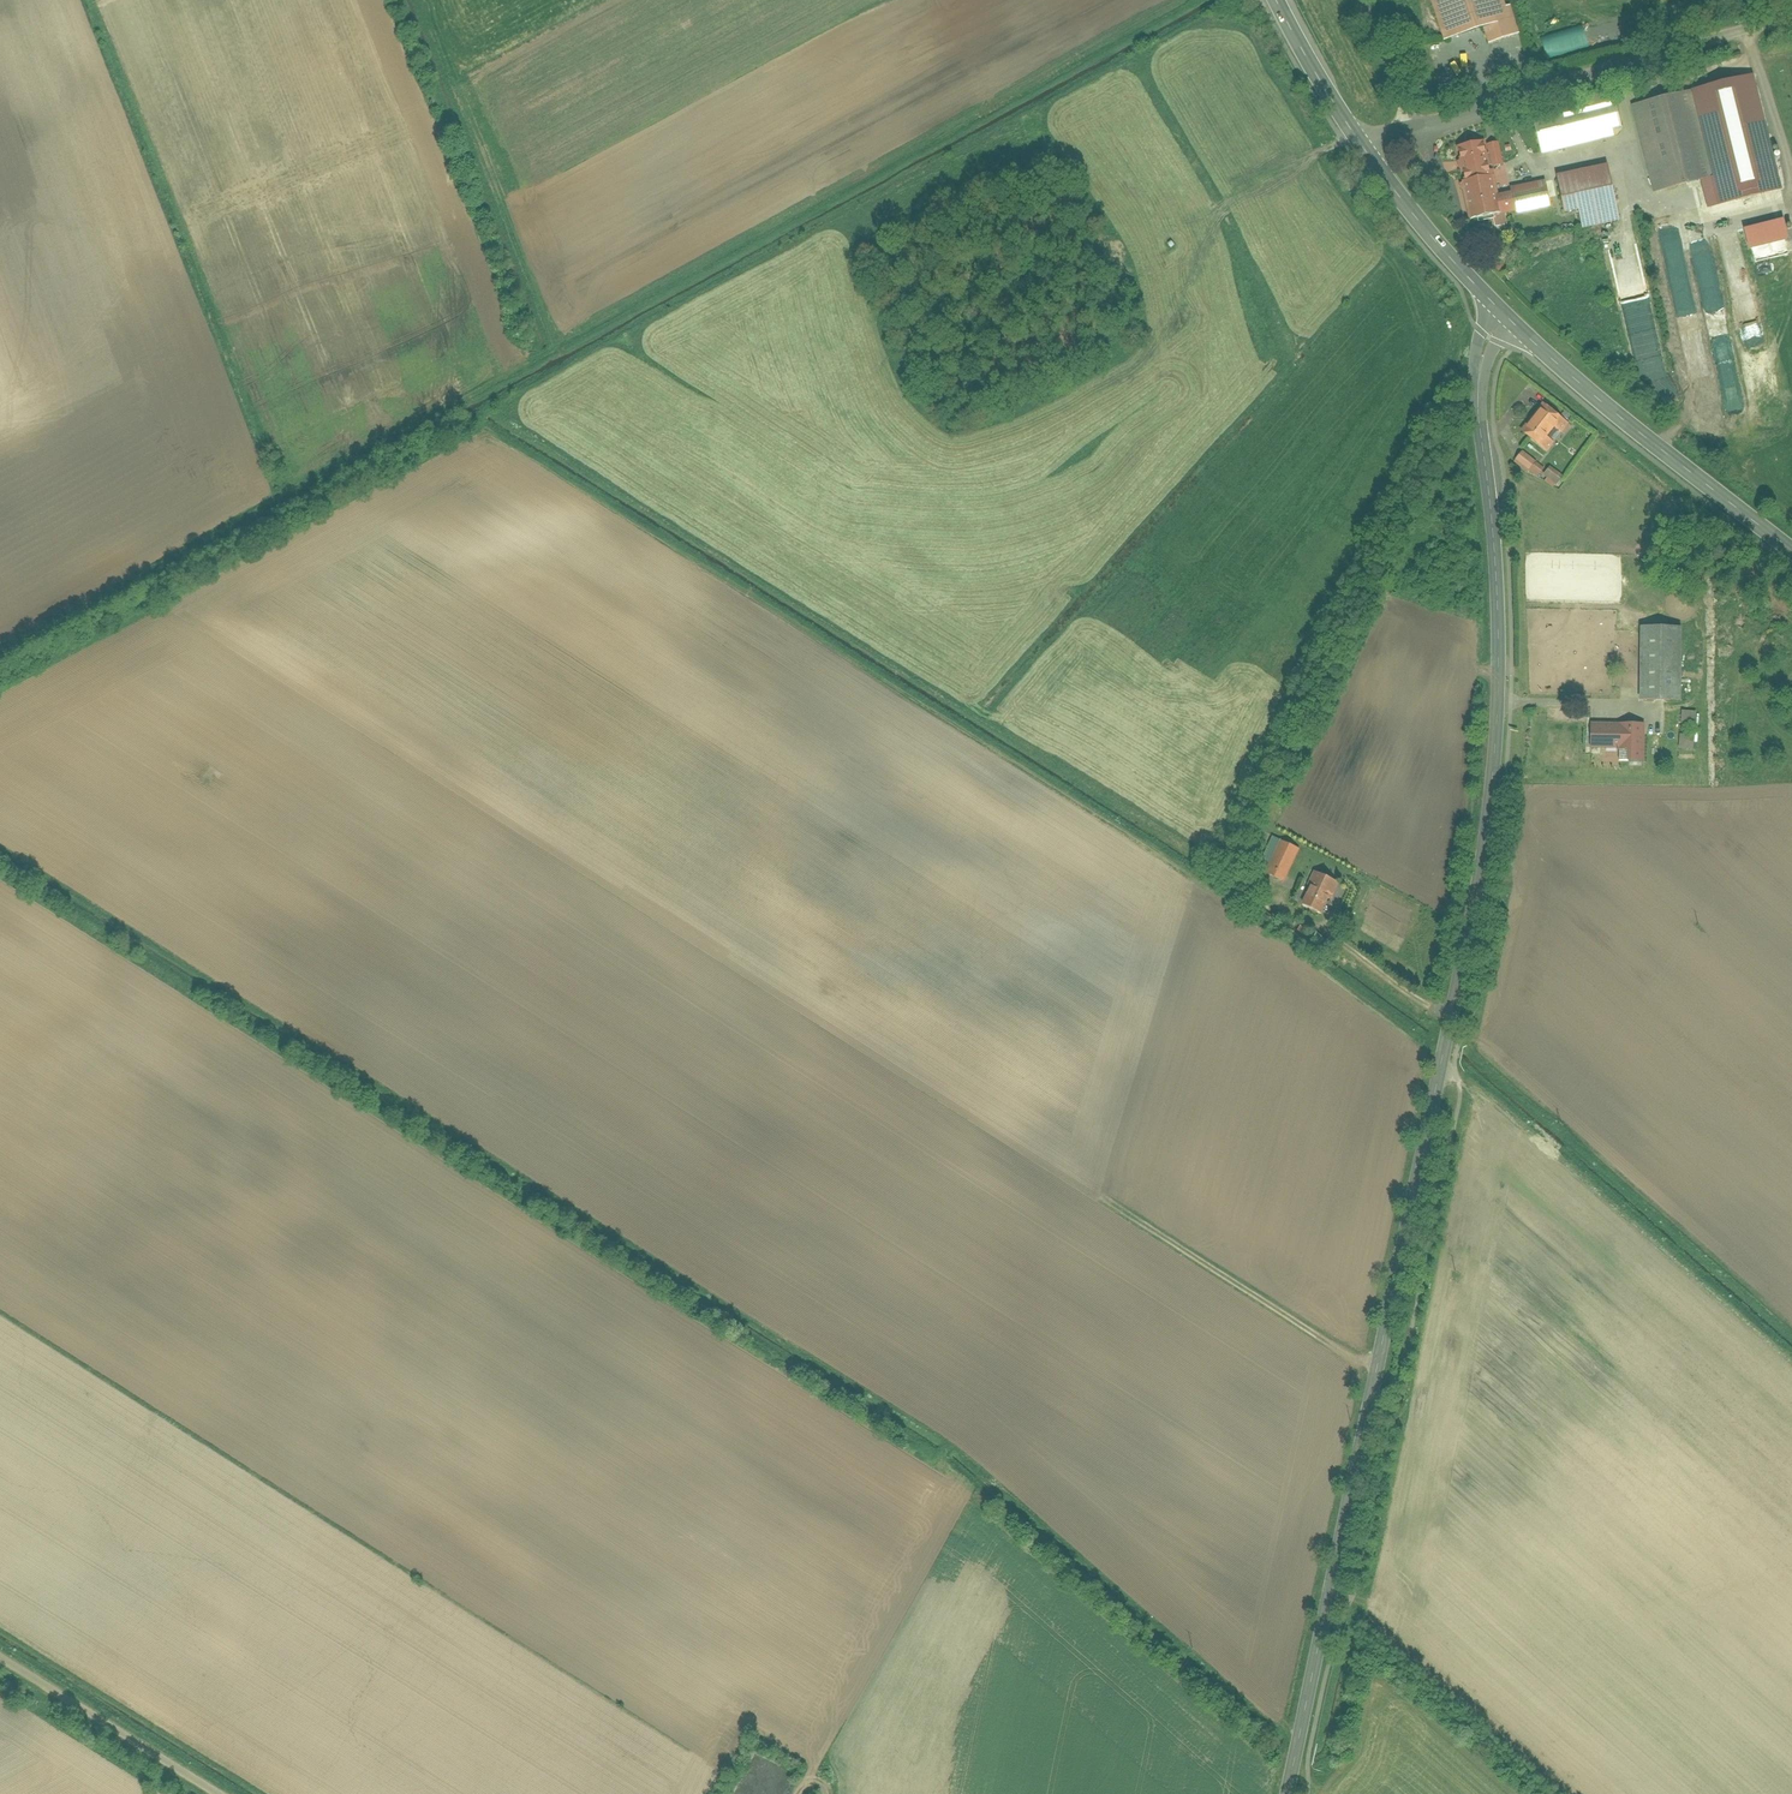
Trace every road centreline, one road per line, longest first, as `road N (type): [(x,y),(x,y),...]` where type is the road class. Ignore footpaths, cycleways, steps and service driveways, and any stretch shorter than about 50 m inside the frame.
road 1 (tertiary): [(1483,434),(1498,621),(1496,750),(1442,1094),(1290,1793)]
road 2 (unclassified): [(1791,17),(1357,140)]
road 3 (primary): [(1791,556),(1659,453),(1511,322)]
road 4 (unclassified): [(208,1793),(0,1662)]
road 5 (primary): [(1498,306),(1357,140)]
road 6 (primary): [(1357,140),(1275,0)]
road 7 (tertiary): [(1498,306),(1475,354),(1483,434)]

